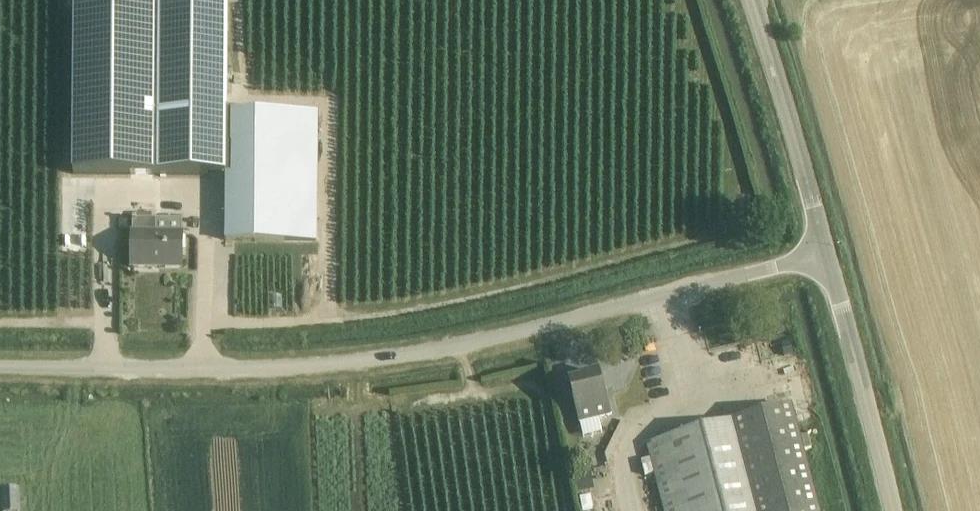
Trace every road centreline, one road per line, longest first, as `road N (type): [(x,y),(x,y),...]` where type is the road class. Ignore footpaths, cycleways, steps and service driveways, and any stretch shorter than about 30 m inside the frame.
road 1 (unclassified): [(0,366),(306,368),(416,356),(830,254)]
road 2 (unclassified): [(830,254),(753,0)]
road 3 (unclassified): [(897,510),(830,254)]

